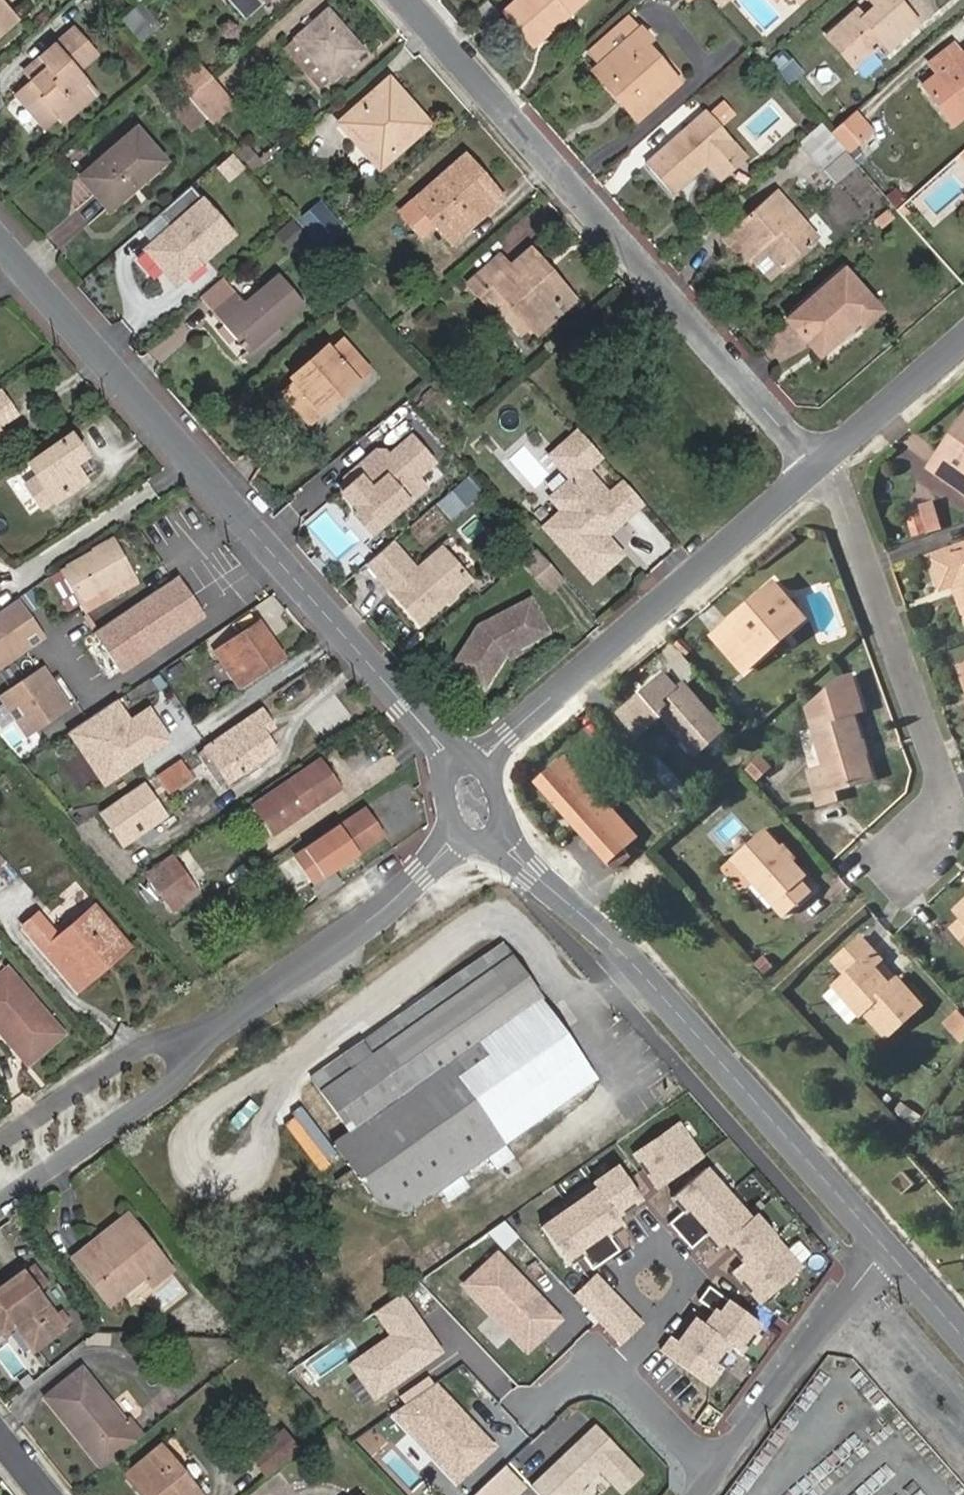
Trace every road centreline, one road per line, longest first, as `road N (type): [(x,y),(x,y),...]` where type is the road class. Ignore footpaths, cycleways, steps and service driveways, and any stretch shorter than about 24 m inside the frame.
road 1 (residential): [(412,0),(823,460)]
road 2 (tertiary): [(891,1247),(503,835)]
road 3 (residential): [(483,763),(823,460)]
road 4 (residential): [(907,857),(951,809),(823,460)]
road 5 (tertiary): [(285,567),(0,244)]
road 6 (residential): [(0,1208),(165,1090),(232,1018)]
road 7 (residential): [(463,836),(232,1018)]
road 8 (residential): [(715,1474),(891,1247)]
road 9 (residential): [(285,567),(91,697),(69,660)]
road 10 (residential): [(232,1018),(137,1047),(0,1144)]
road 11 (tertiary): [(460,763),(285,567)]
road 12 (residential): [(823,460),(963,341)]
road 13 (residential): [(666,1325),(702,1282),(661,1243),(619,1271)]
road 14 (residential): [(715,1474),(620,1387)]

